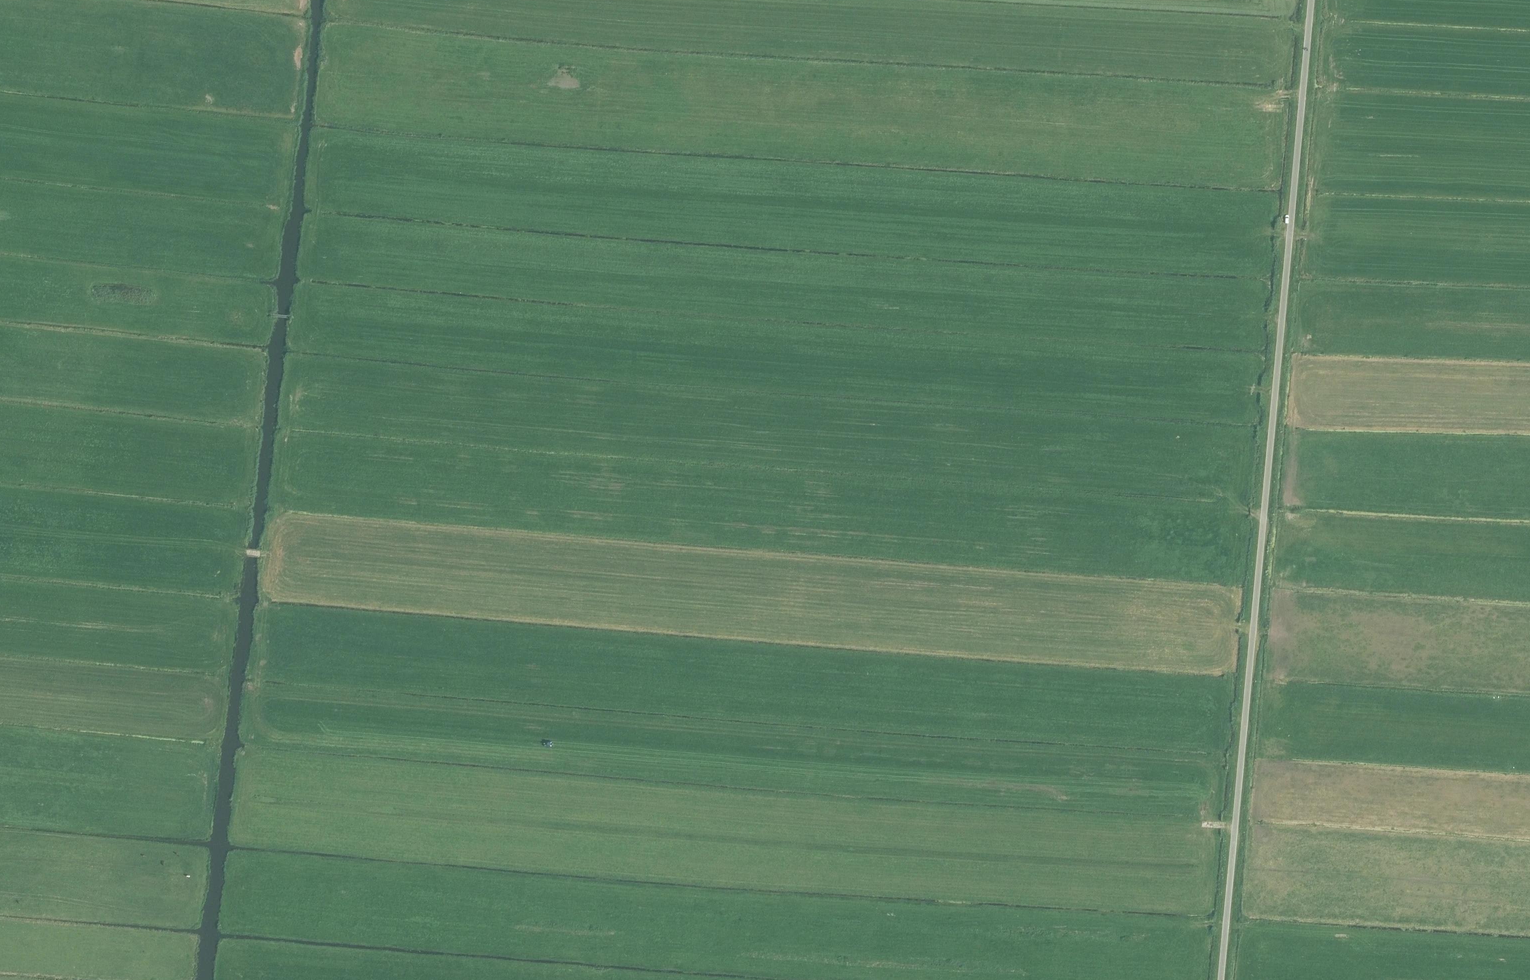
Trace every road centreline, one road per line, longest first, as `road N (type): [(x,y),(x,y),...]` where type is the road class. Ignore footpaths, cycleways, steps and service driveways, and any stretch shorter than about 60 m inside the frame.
road 1 (unclassified): [(1221,979),(1312,0)]

